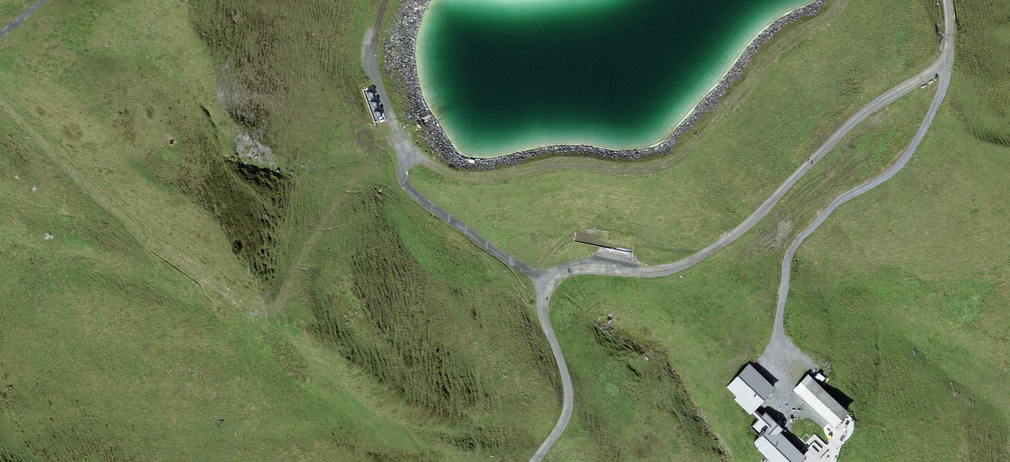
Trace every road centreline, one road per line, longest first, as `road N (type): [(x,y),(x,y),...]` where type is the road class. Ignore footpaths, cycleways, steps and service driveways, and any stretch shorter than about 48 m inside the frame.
road 1 (track): [(0,103),(119,218),(244,310),(280,305),(298,263),(384,138),(392,137),(412,194),(543,280)]
road 2 (track): [(946,0),(947,53),(937,68),(865,114),(709,251),(664,272),(572,264),(543,280)]
road 3 (track): [(840,0),(672,160),(631,168),(560,163),(500,175),(425,163)]
road 4 (track): [(947,53),(936,102),(903,161),(835,204),(790,251),(777,336),(782,383)]
road 5 (track): [(543,280),(543,307),(571,387),(563,420),(529,461)]
road 6 (track): [(399,141),(371,52),(385,0)]

